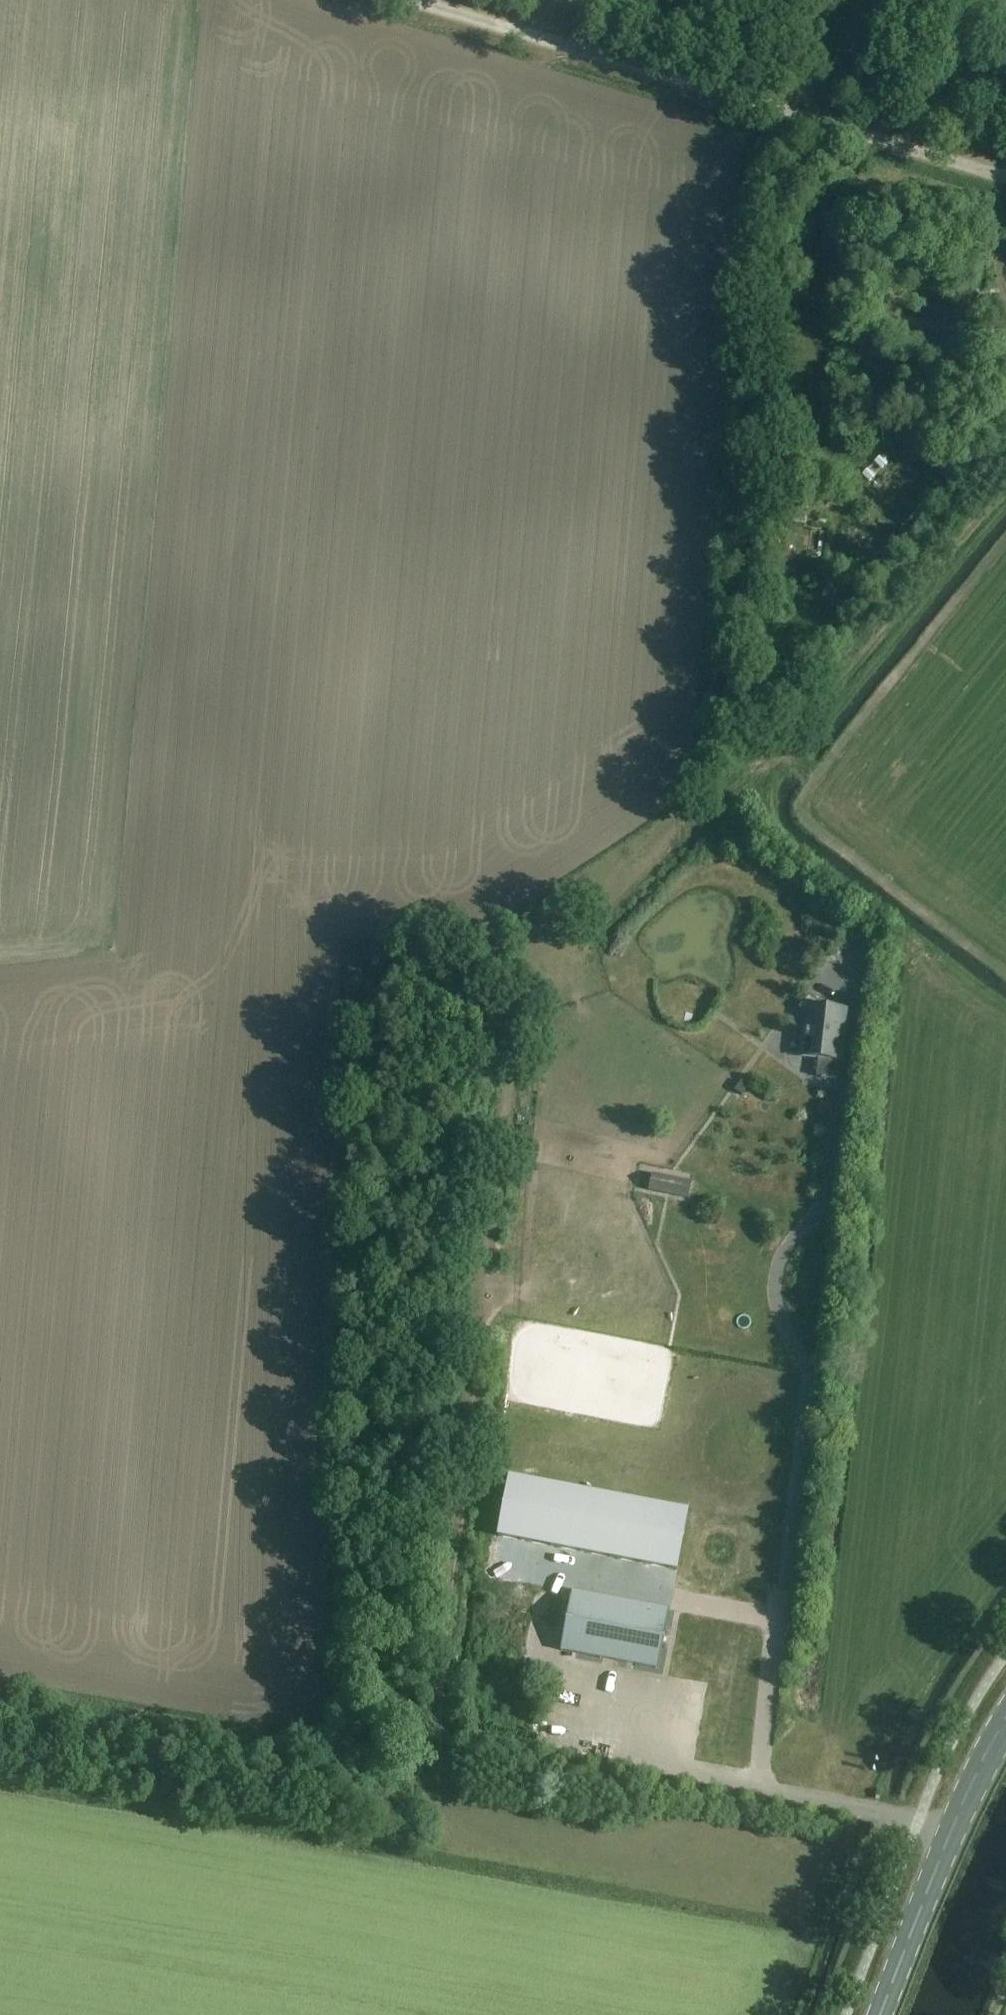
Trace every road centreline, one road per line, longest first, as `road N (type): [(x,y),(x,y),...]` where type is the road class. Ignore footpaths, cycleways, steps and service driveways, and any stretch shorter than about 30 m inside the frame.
road 1 (unclassified): [(416,0),(1005,175)]
road 2 (primary): [(882,2014),(1005,1719)]

